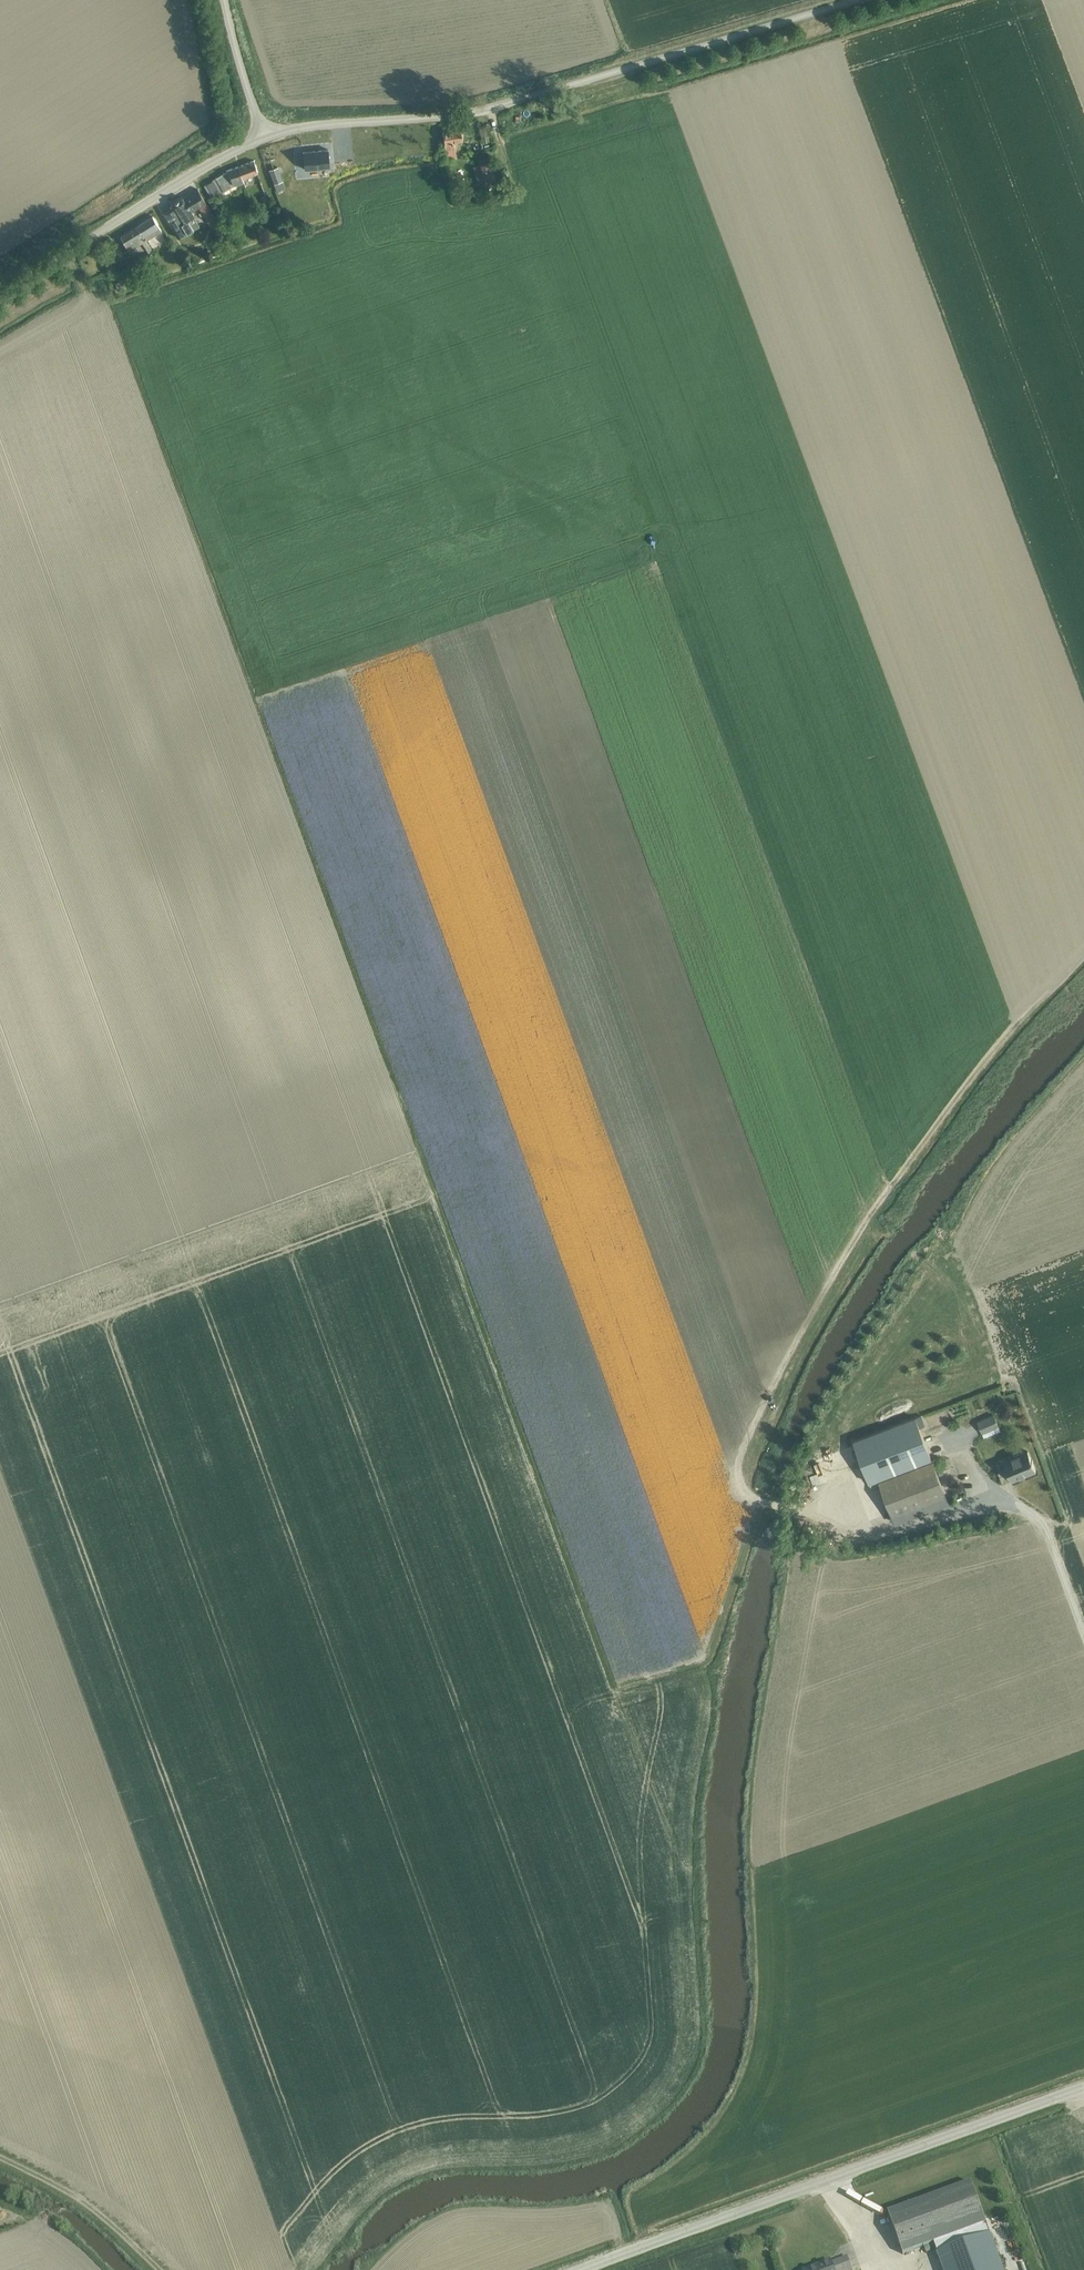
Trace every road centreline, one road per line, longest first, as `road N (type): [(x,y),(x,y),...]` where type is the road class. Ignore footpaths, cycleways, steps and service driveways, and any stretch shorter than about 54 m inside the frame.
road 1 (unclassified): [(265,138),(482,110),(854,0)]
road 2 (tertiary): [(584,2269),(1083,2087)]
road 3 (unclassified): [(0,294),(265,138)]
road 4 (unclassified): [(265,138),(224,0)]

